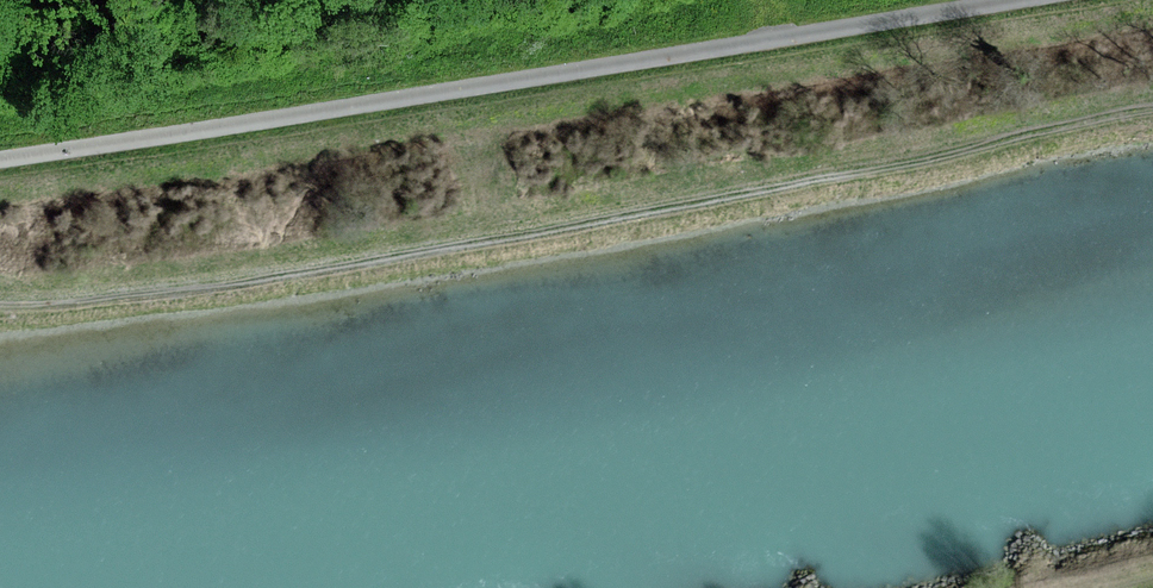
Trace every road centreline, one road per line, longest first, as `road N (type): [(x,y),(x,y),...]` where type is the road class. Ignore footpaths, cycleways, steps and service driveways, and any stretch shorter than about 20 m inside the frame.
road 1 (track): [(0,304),(480,242),(1152,109)]
road 2 (track): [(0,161),(1022,0)]

